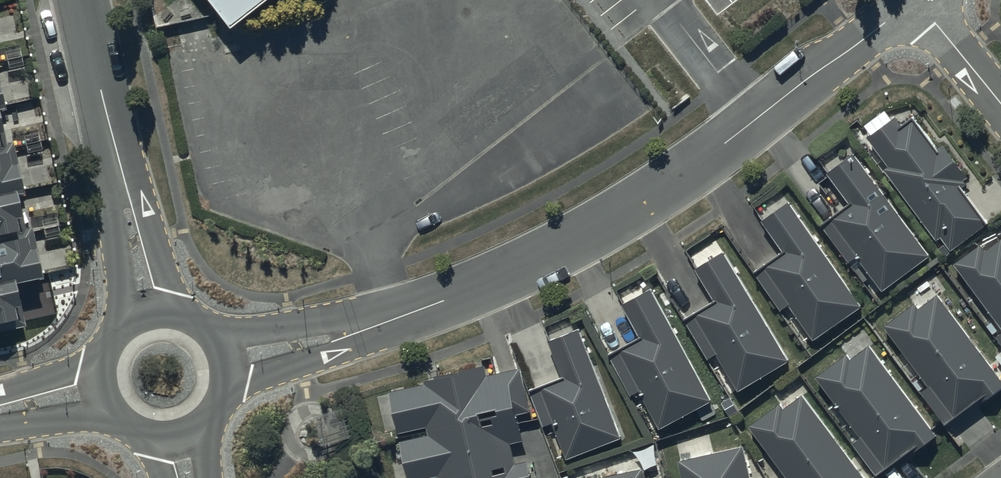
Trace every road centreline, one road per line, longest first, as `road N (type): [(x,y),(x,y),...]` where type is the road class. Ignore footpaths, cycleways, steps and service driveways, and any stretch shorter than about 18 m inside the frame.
road 1 (residential): [(225,356),(394,320),(543,258),(701,161),(917,1)]
road 2 (residential): [(82,0),(154,312)]
road 3 (residential): [(917,1),(1000,103)]

